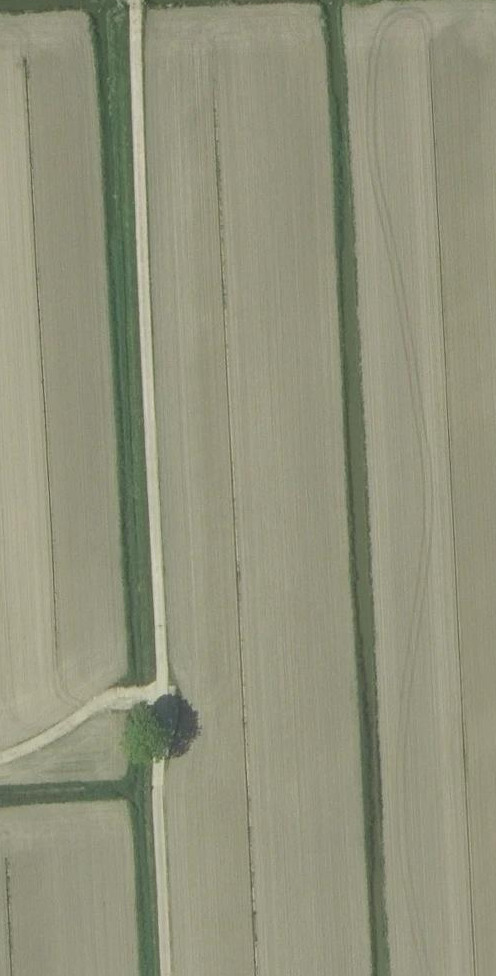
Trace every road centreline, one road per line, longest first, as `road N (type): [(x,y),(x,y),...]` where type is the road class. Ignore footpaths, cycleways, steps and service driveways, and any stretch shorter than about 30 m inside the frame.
road 1 (track): [(161,697),(137,0)]
road 2 (track): [(171,975),(161,697),(104,700),(35,746),(0,759)]

